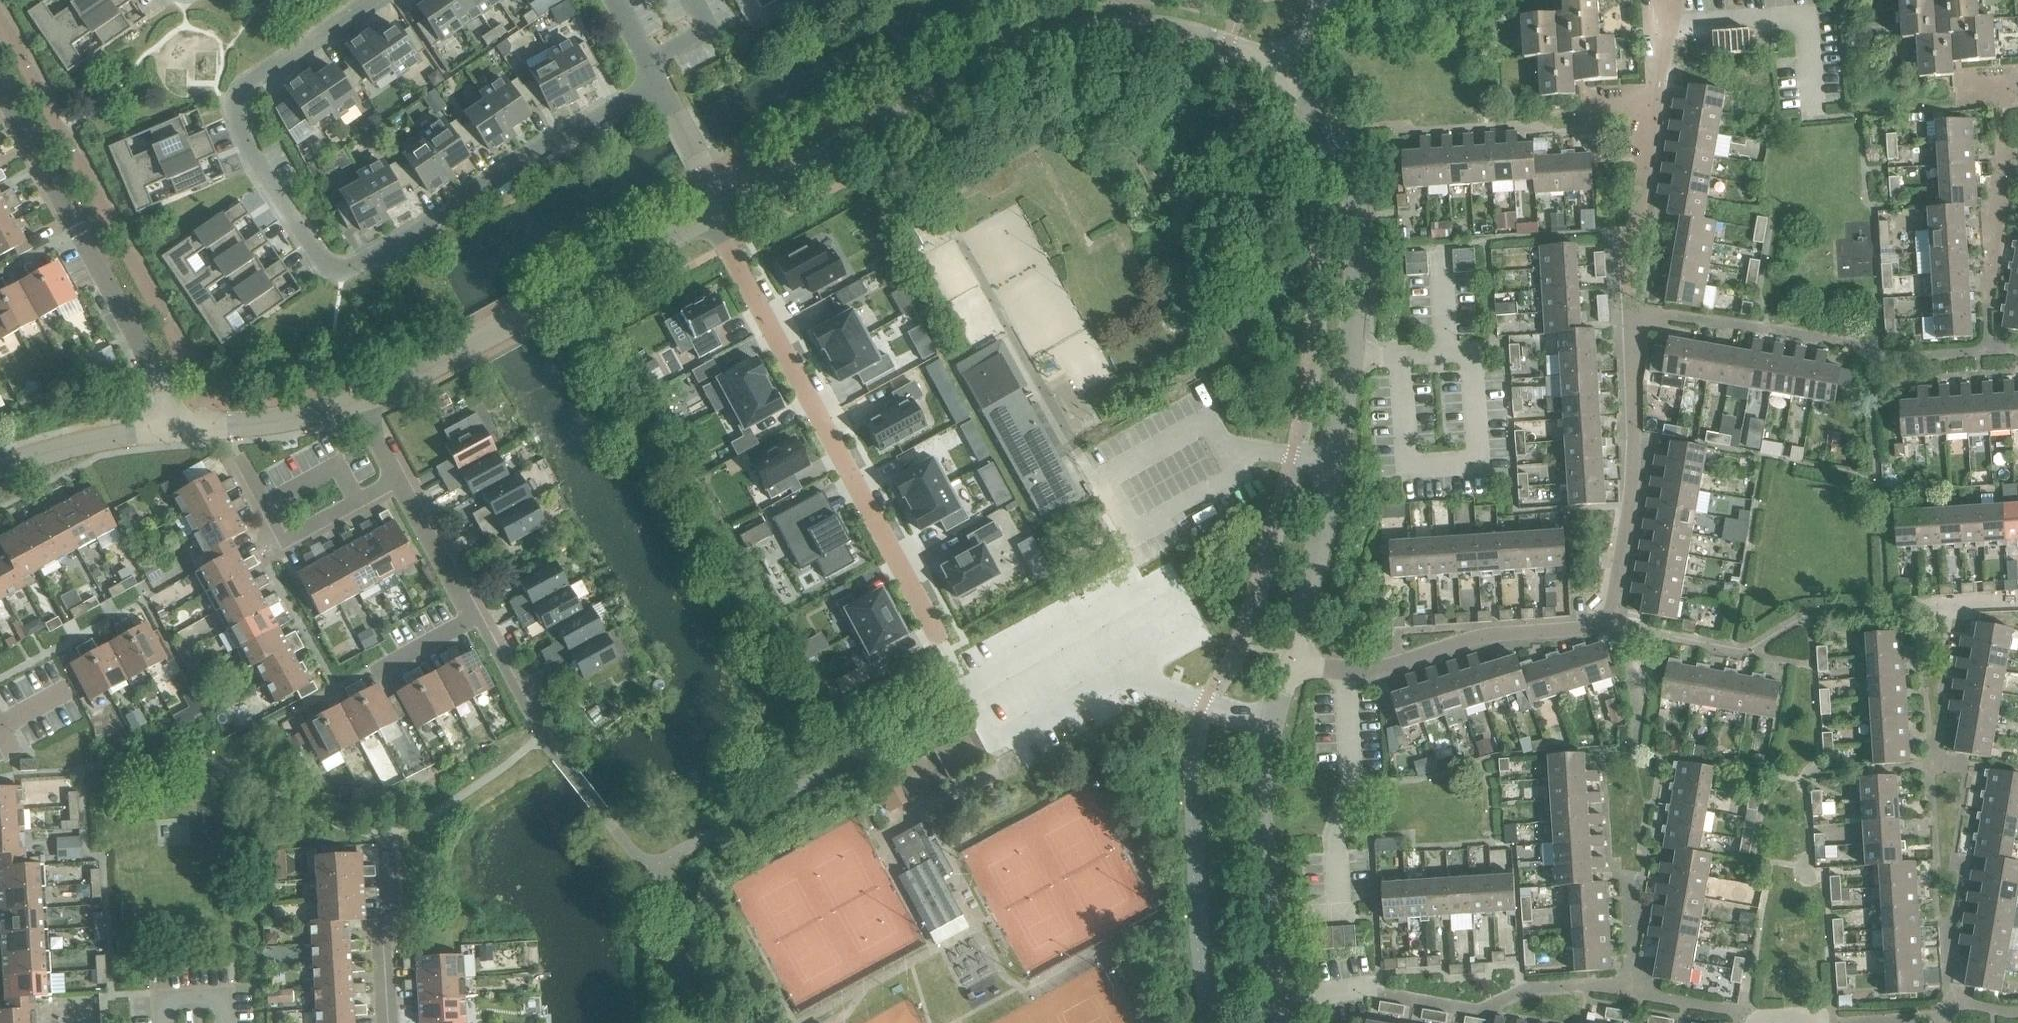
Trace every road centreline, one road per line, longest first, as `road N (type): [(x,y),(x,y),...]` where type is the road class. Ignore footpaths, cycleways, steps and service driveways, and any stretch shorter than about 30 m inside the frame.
road 1 (residential): [(651,78),(345,269),(318,260),(247,154),(237,97),(248,80),(367,0)]
road 2 (unclassified): [(719,213),(1065,31),(1170,18),(1287,66)]
road 3 (unclassified): [(1287,66),(1321,97),(1335,128),(1359,226),(1335,459),(1295,645)]
road 4 (residential): [(1353,675),(1458,640),(1607,618),(1631,493),(1630,310)]
road 5 (residential): [(940,637),(708,218)]
road 6 (residential): [(1280,999),(1364,984),(1365,931),(1345,911),(1343,809),(1355,778),(1353,675)]
road 7 (unclassified): [(361,400),(708,218)]
road 8 (residential): [(172,429),(166,397),(0,97)]
road 9 (unclassified): [(1295,645),(1270,720),(1263,825),(1280,999)]
road 10 (residential): [(1659,30),(1654,116),(1632,221),(1630,310)]
road 11 (residential): [(1813,107),(1806,21),(1659,30)]
road 12 (residential): [(387,1022),(379,931),(393,915),(386,830)]
road 13 (unclassified): [(172,429),(273,422),(361,400)]
road 14 (unclassified): [(0,467),(172,429)]
road 15 (residential): [(472,618),(396,480)]
road 16 (residential): [(719,213),(651,78)]
road 17 (residential): [(542,738),(472,618)]
road 18 (residential): [(356,501),(283,541),(265,504)]
road 19 (residential): [(265,504),(337,465),(356,501)]

